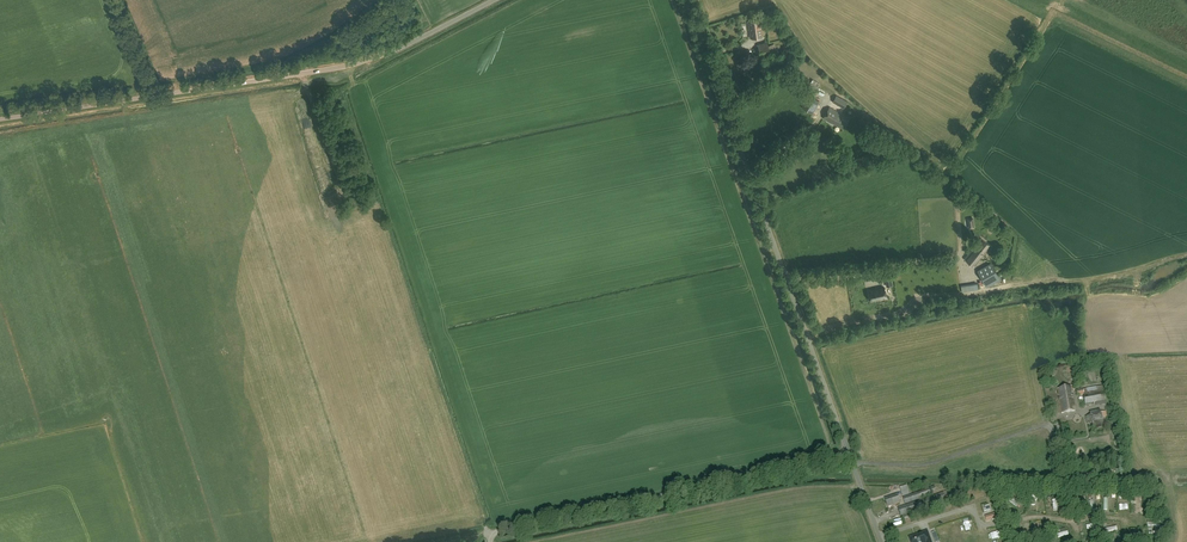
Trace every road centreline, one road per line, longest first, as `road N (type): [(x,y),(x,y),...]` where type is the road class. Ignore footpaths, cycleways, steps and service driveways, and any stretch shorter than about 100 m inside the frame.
road 1 (unclassified): [(0,119),(357,63),(494,0)]
road 2 (unclassified): [(848,454),(688,0)]
road 3 (unclassified): [(490,541),(488,534),(507,529),(848,454)]

